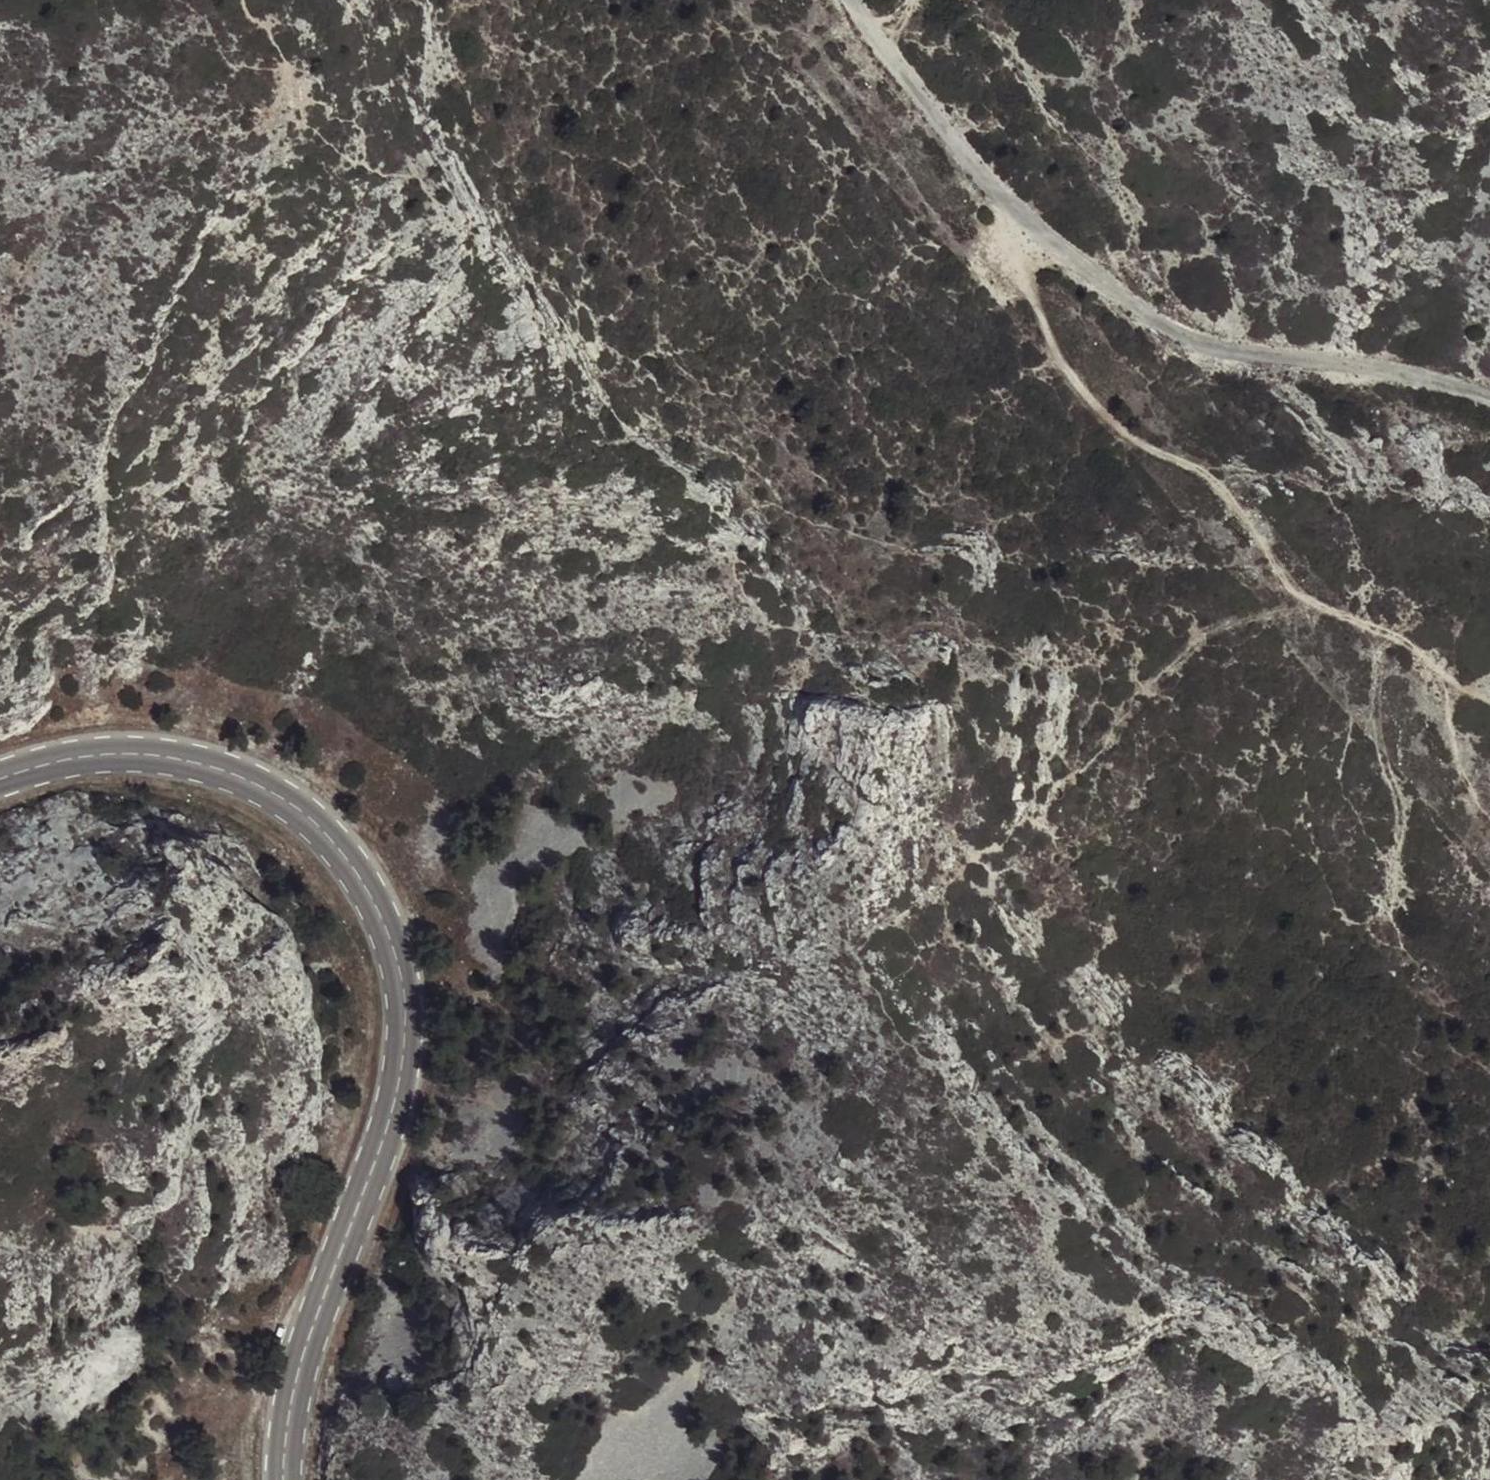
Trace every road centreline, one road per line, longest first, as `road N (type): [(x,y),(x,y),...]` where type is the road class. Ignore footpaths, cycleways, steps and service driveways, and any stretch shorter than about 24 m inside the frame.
road 1 (tertiary): [(0,781),(70,762),(140,757),(249,782),(331,842),(391,938),(401,1057),(380,1144),(312,1326),(289,1410),(284,1479)]
road 2 (track): [(853,0),(1018,217),(1164,323),(1226,350),(1414,378),(1489,399)]

